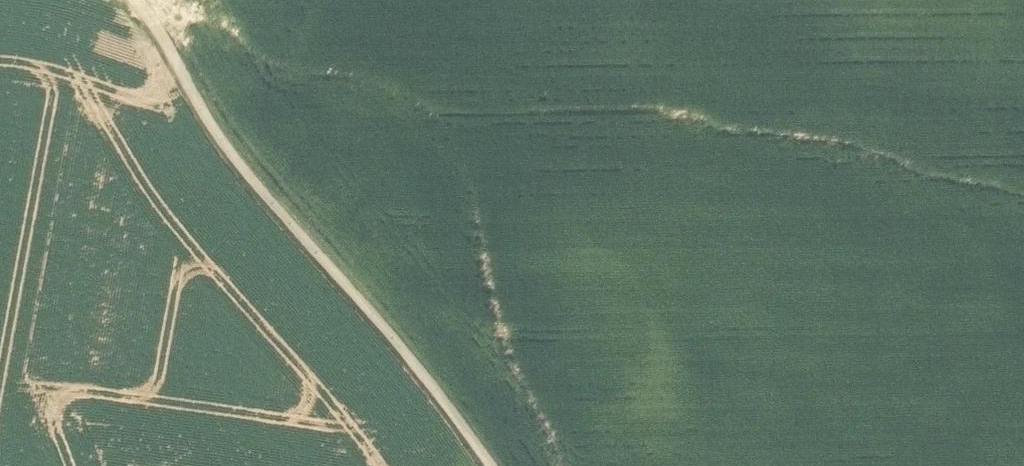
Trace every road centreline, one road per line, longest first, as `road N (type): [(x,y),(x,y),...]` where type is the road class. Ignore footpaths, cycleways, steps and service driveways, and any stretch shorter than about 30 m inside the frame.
road 1 (unclassified): [(490,465),(419,370),(223,145),(137,0)]

